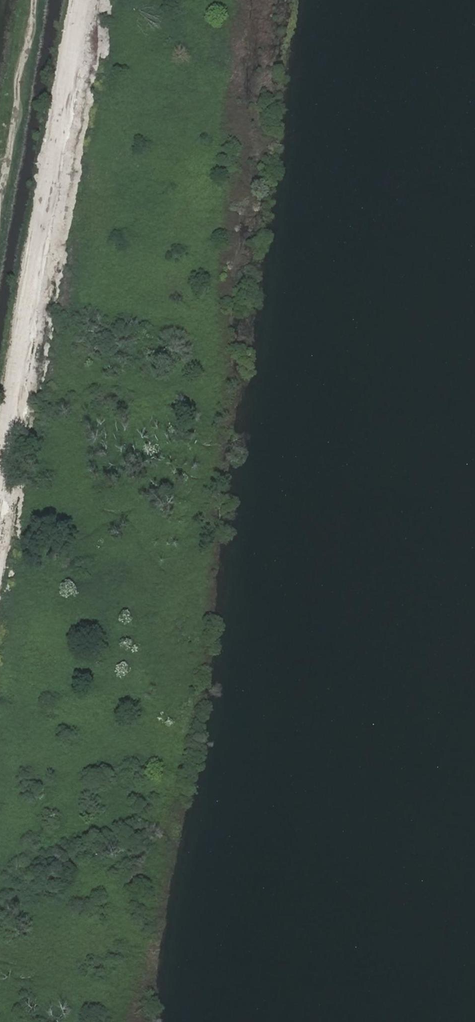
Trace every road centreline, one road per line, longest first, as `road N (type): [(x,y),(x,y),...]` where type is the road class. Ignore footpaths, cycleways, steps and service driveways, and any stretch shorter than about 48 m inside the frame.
road 1 (track): [(92,0),(0,553)]
road 2 (track): [(28,0),(0,179)]

